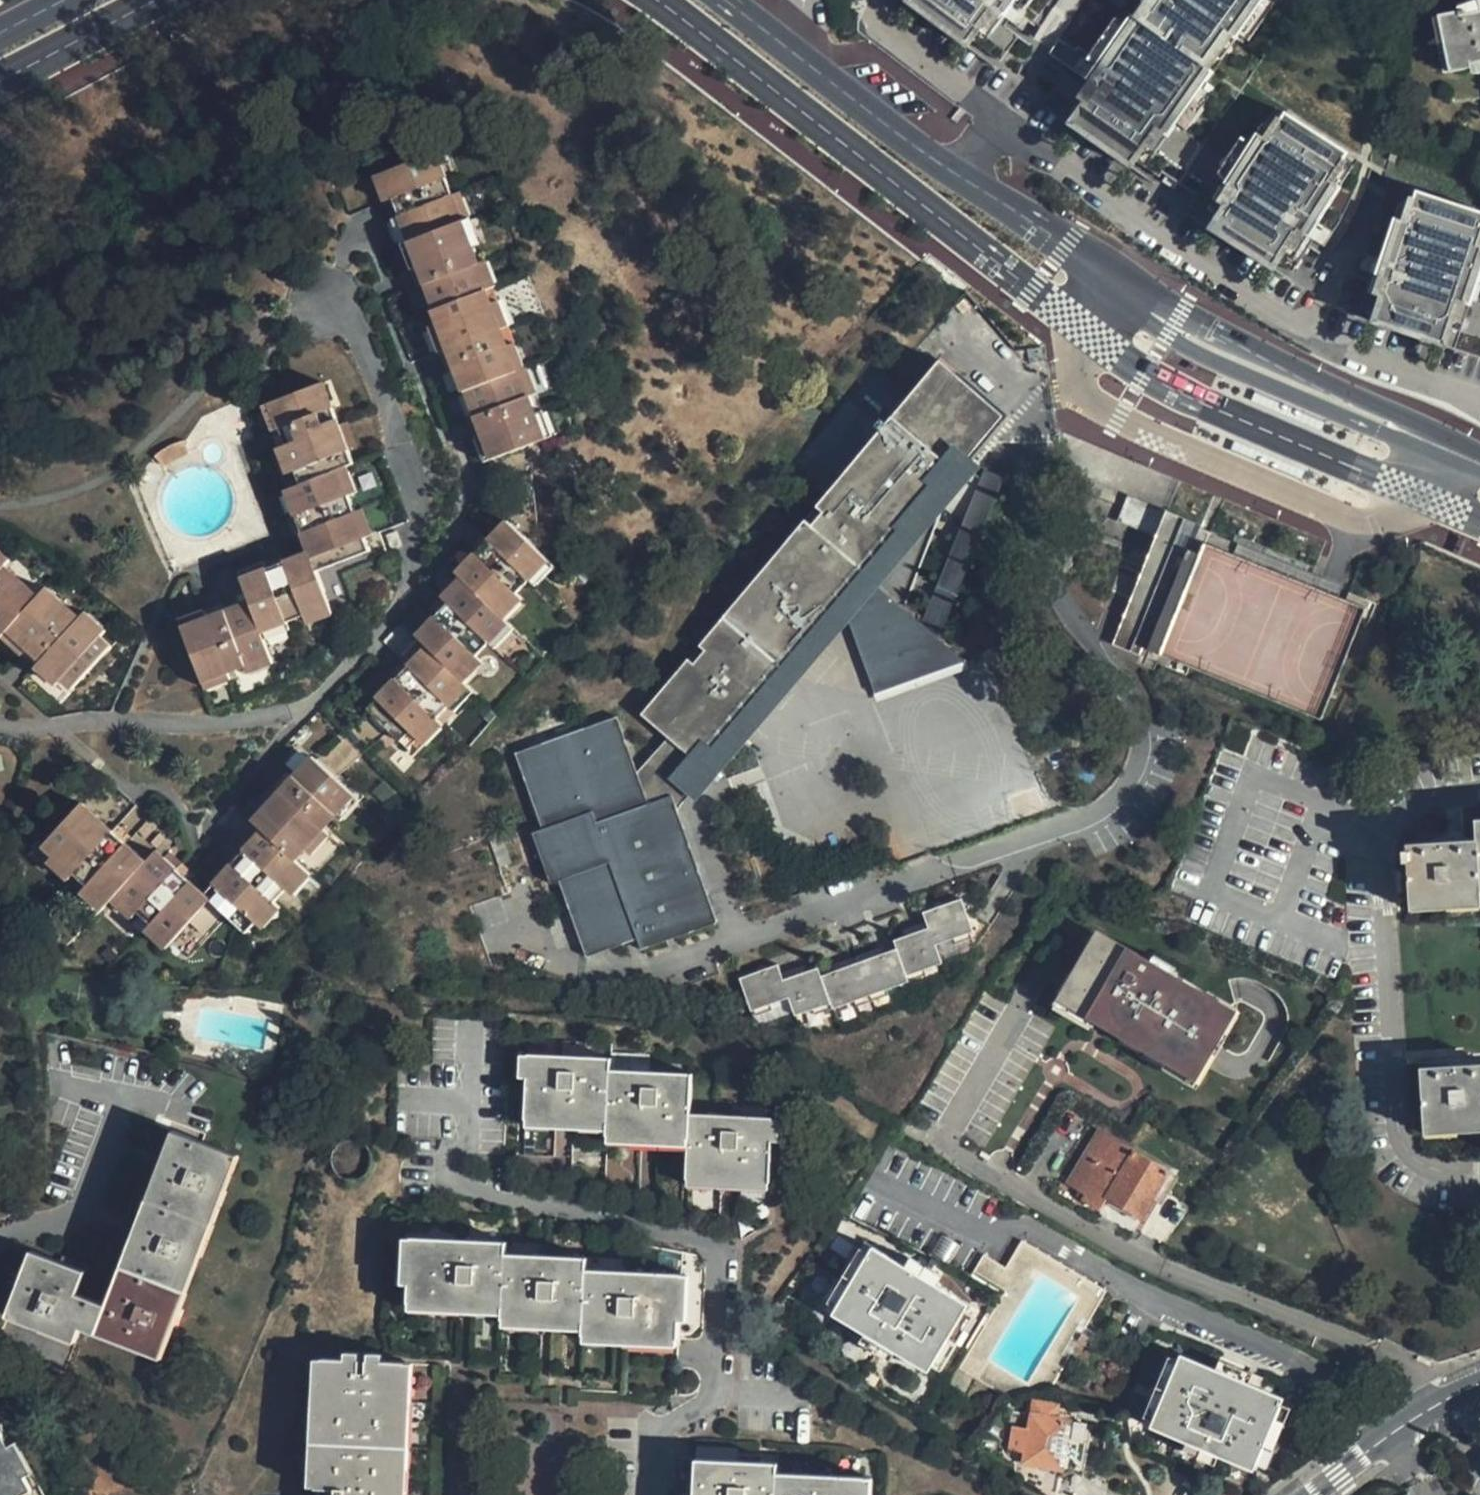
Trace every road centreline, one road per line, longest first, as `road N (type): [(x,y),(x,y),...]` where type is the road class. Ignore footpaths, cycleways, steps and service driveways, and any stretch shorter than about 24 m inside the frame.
road 1 (residential): [(1021,999),(940,1142),(1103,1240),(1376,1348),(1411,1372),(1432,1409)]
road 2 (residential): [(1397,1435),(1356,1392),(1321,1371),(1179,1313),(1029,1227),(994,1231),(885,1178)]
road 3 (primary): [(730,0),(1123,289)]
road 4 (primary): [(1479,465),(1123,289)]

